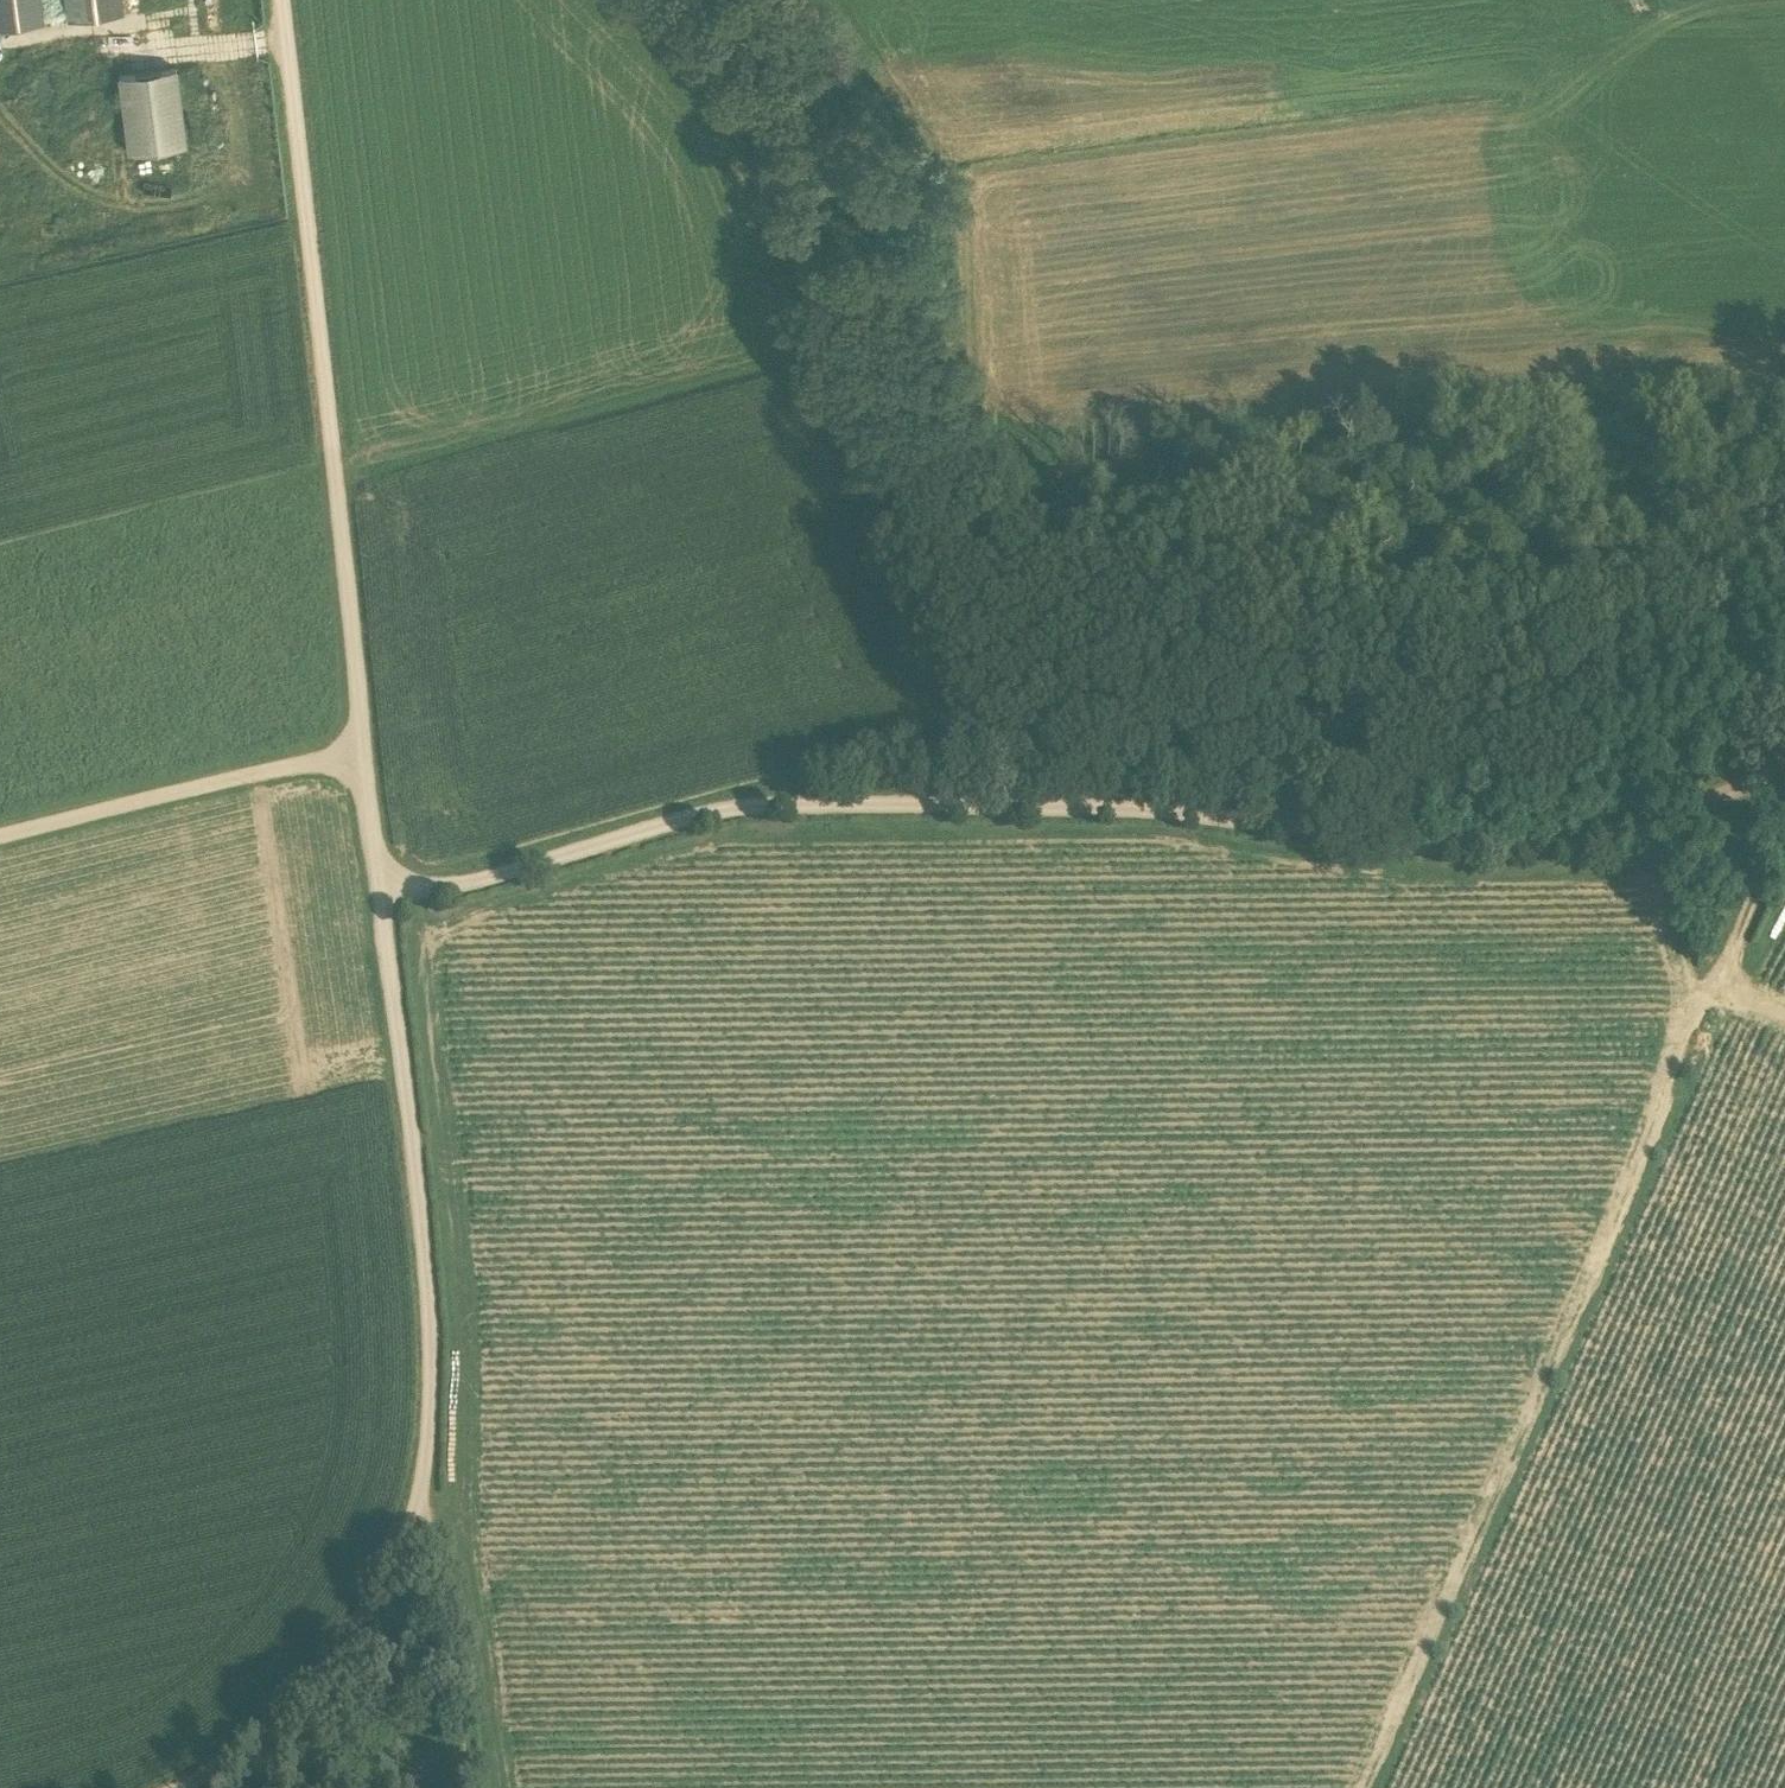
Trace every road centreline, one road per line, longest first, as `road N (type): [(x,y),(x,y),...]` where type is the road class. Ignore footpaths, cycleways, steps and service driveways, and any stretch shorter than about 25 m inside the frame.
road 1 (track): [(1371,1787),(1675,1093),(1696,1026),(1757,901),(1780,819),(1757,787)]
road 2 (track): [(388,905),(278,0)]
road 3 (track): [(1044,804),(1120,805),(1393,845),(1557,846),(1654,822),(1784,770)]
road 4 (track): [(388,905),(789,799),(1044,804)]
road 5 (track): [(420,1511),(430,1450),(431,1225),(388,905)]
road 6 (track): [(0,838),(367,746)]
road 7 (track): [(198,1787),(279,1738),(351,1646),(420,1511)]
road 8 (track): [(420,1511),(471,1787)]

